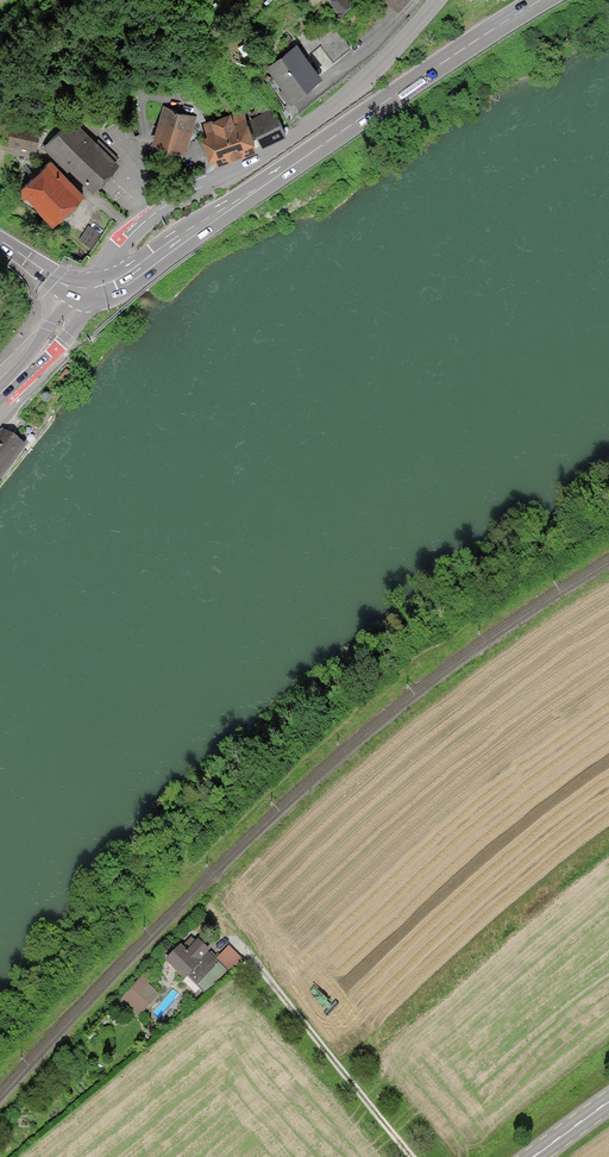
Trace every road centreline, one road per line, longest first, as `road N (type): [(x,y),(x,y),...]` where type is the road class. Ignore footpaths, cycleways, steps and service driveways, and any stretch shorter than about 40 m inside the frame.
road 1 (primary): [(543,0),(121,286),(87,294)]
road 2 (residential): [(87,294),(149,218),(301,132),(363,81),(439,0)]
road 3 (track): [(207,908),(410,1156)]
road 4 (secondary): [(87,294),(0,391)]

